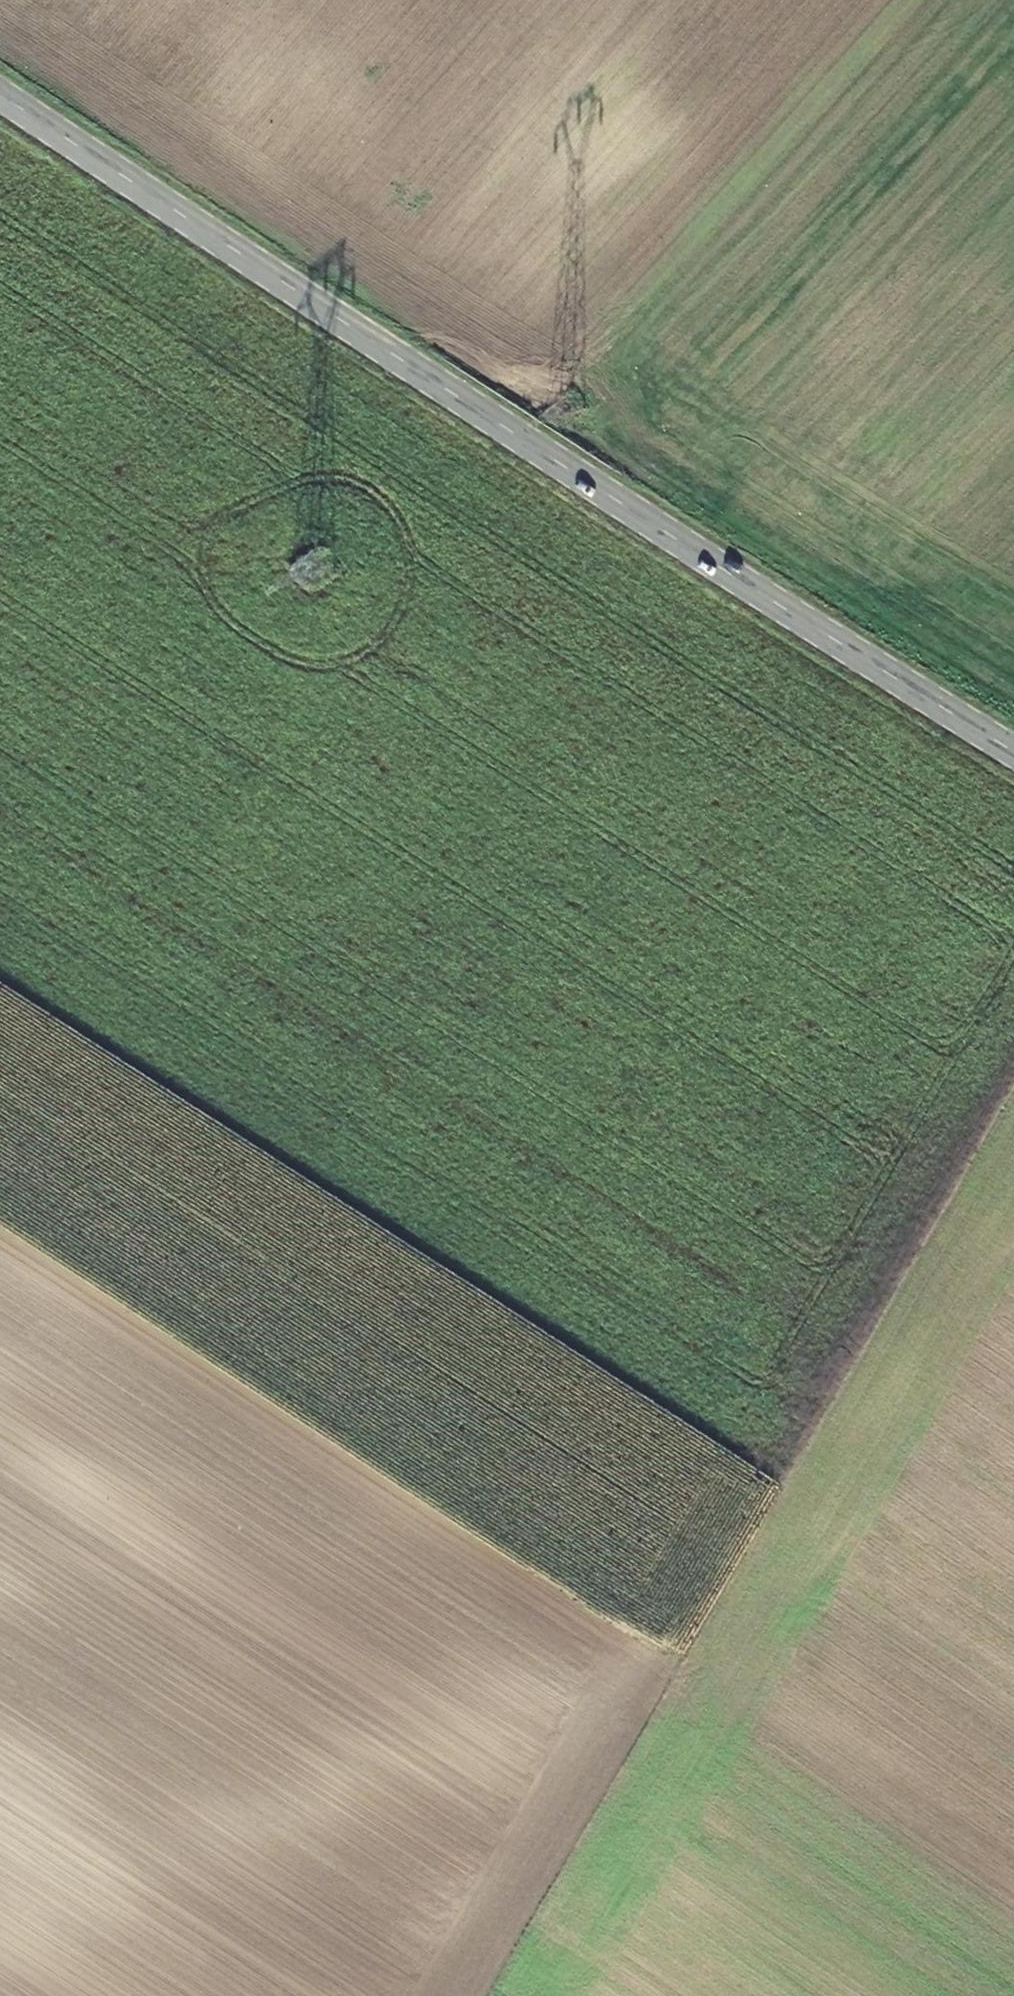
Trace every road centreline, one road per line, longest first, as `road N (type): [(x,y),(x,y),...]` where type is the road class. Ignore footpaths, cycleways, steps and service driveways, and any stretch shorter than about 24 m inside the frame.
road 1 (tertiary): [(1013,750),(0,103)]

